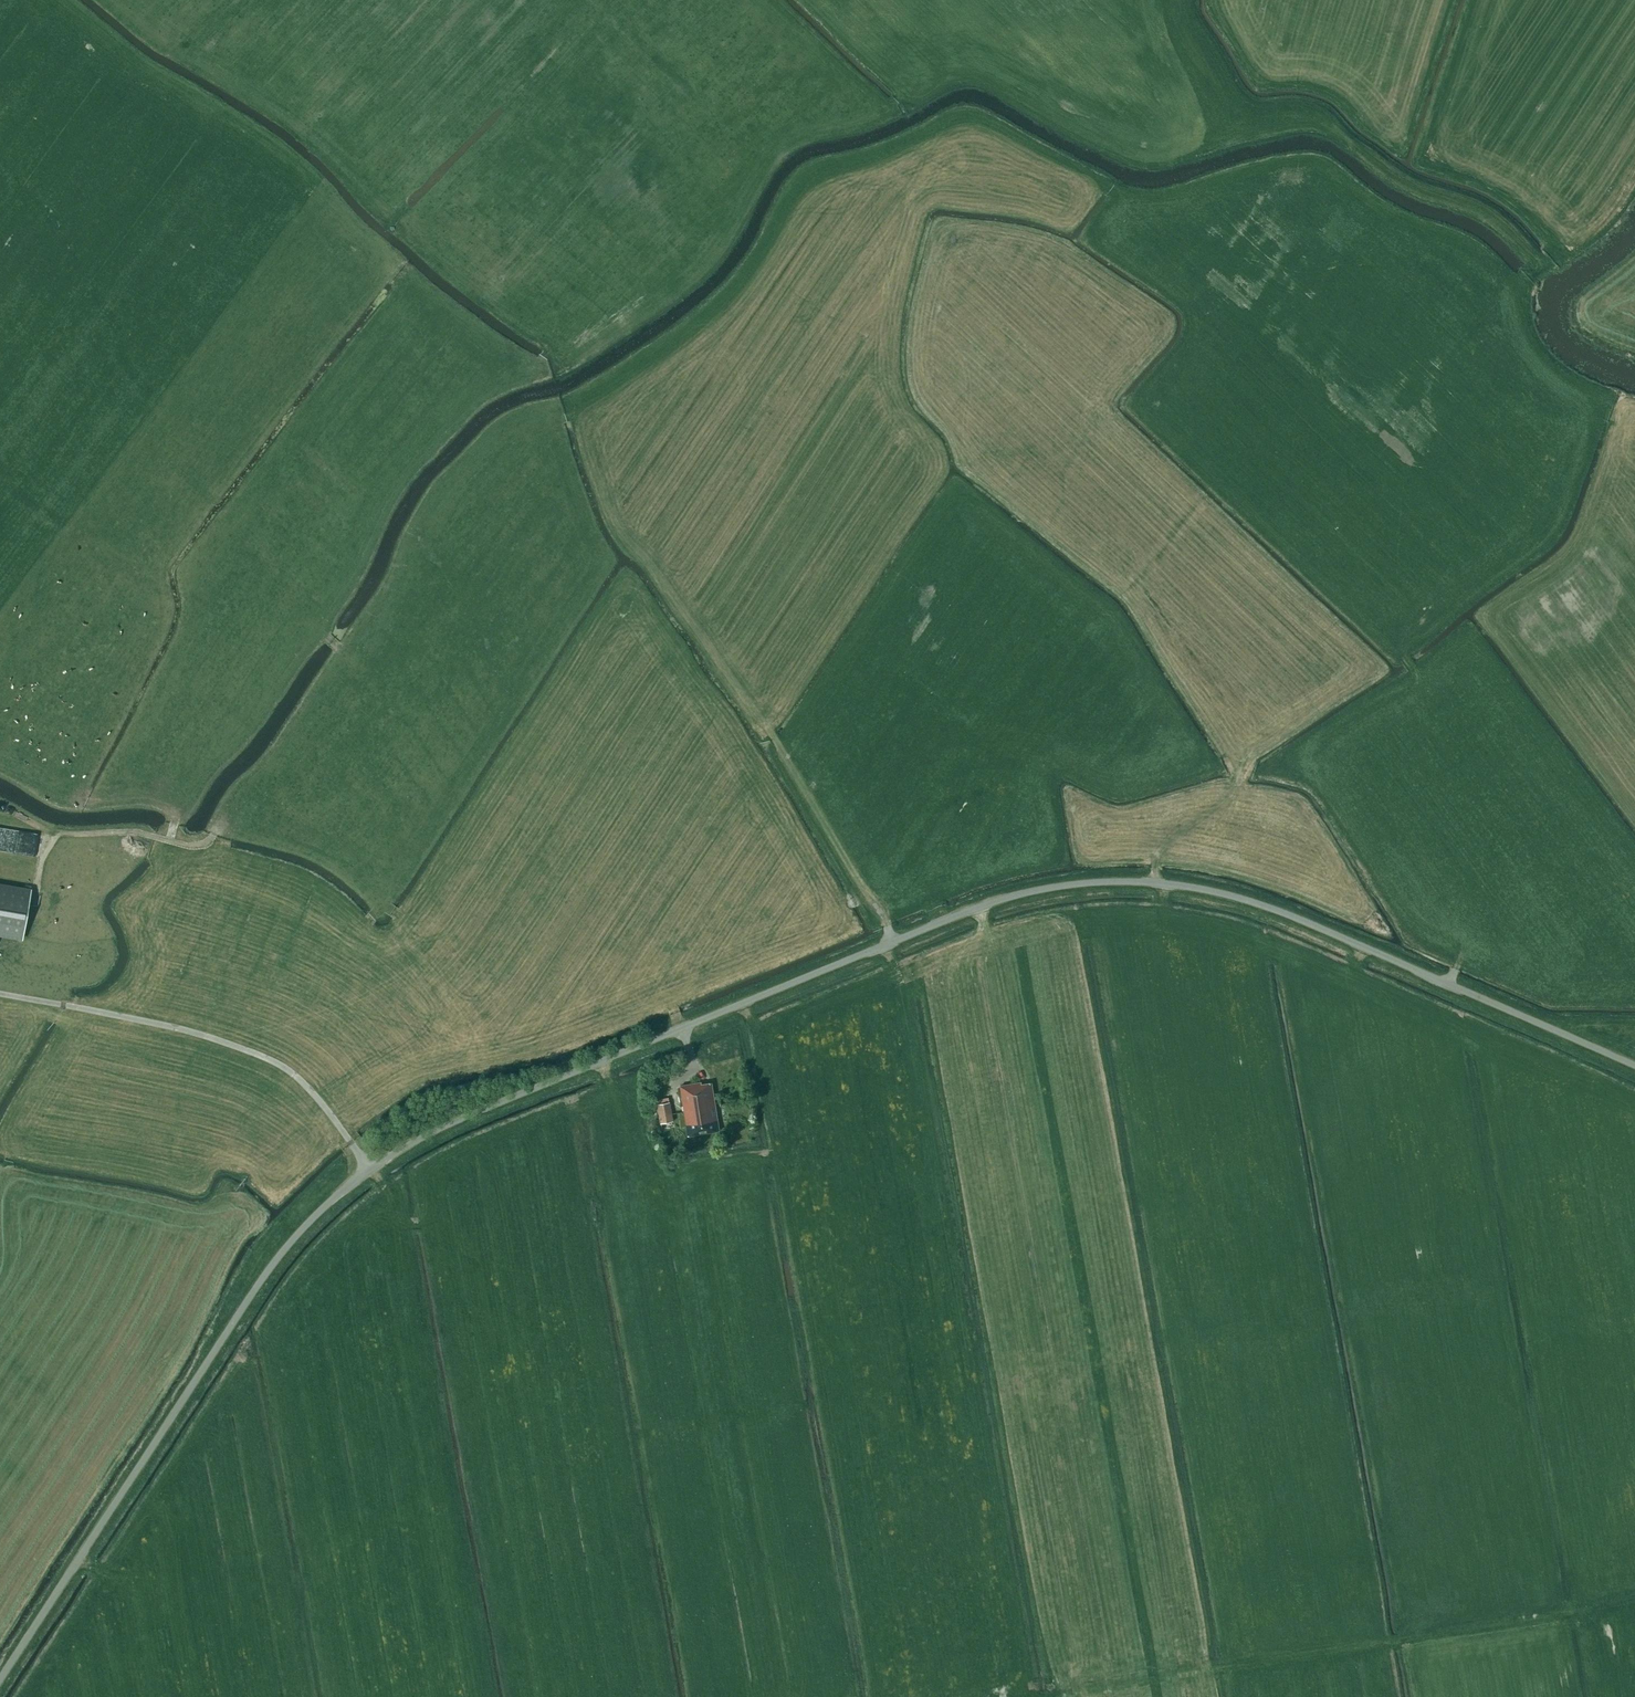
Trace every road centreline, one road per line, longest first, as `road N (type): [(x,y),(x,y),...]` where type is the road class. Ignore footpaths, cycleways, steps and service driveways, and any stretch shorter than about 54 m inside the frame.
road 1 (tertiary): [(0,1680),(261,1281),(352,1183),(464,1117),(967,912),(1078,884),(1208,890),(1282,912),(1634,1065)]

